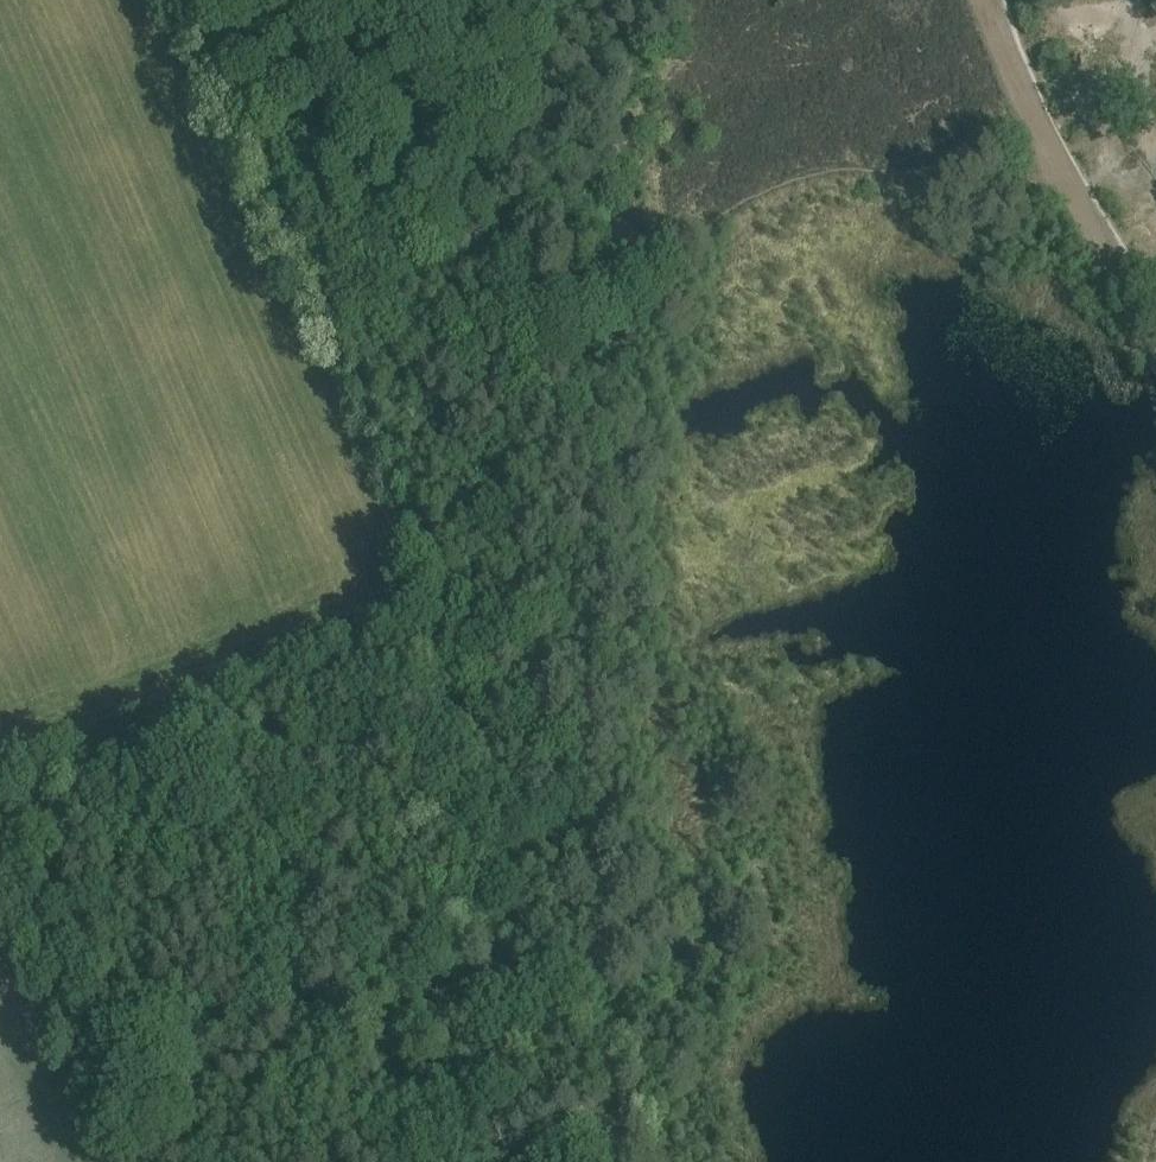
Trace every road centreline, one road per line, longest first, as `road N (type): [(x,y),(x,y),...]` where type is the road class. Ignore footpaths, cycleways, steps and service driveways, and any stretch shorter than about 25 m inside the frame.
road 1 (track): [(187,0),(455,622)]
road 2 (track): [(455,622),(621,1058),(613,1161)]
road 3 (track): [(1155,360),(1043,156),(979,0)]

